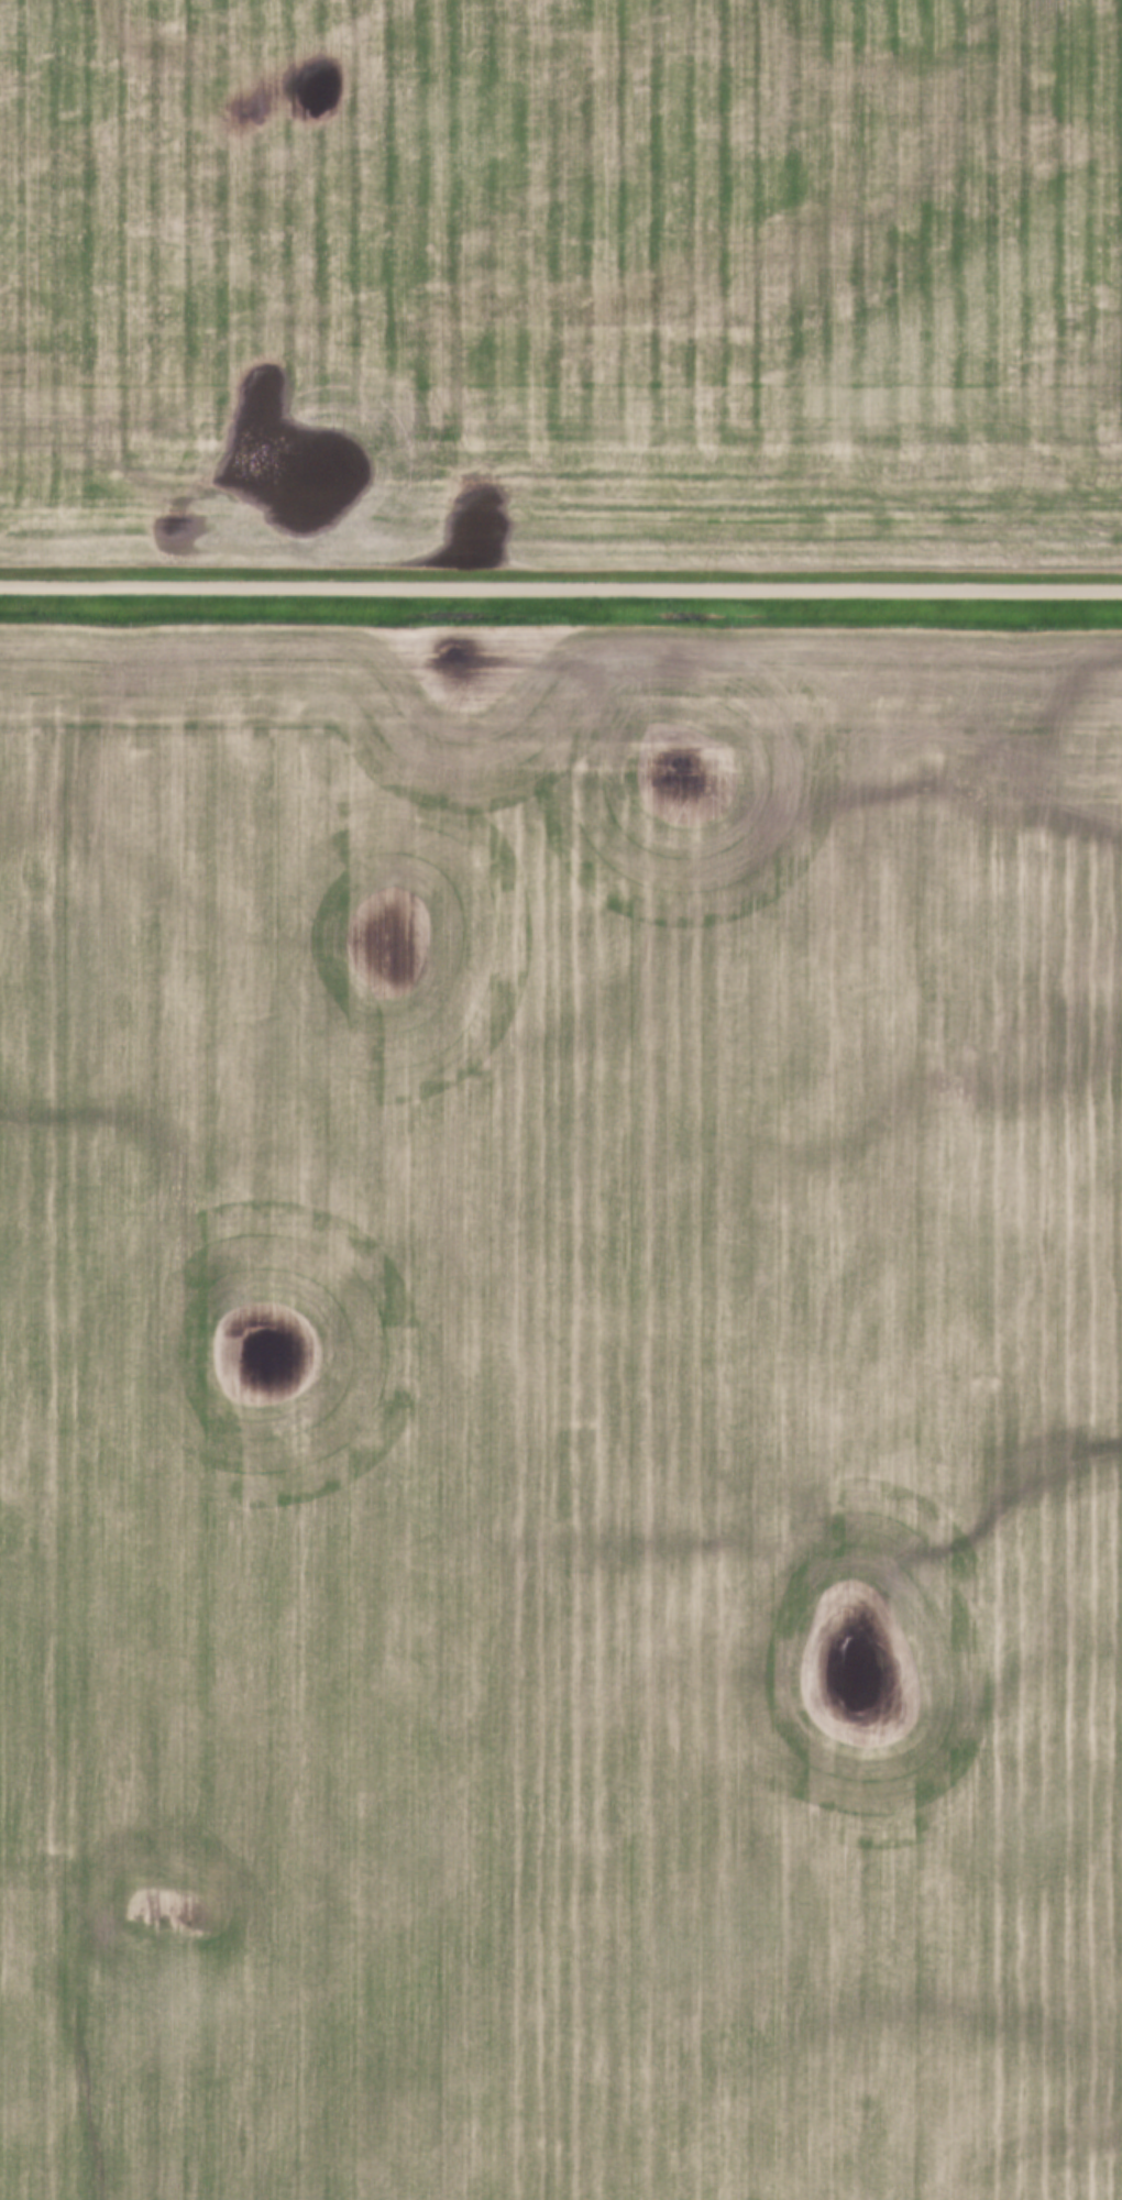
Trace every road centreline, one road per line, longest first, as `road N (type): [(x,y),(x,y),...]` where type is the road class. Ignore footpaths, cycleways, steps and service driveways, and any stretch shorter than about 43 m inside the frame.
road 1 (residential): [(1121,591),(0,585)]

